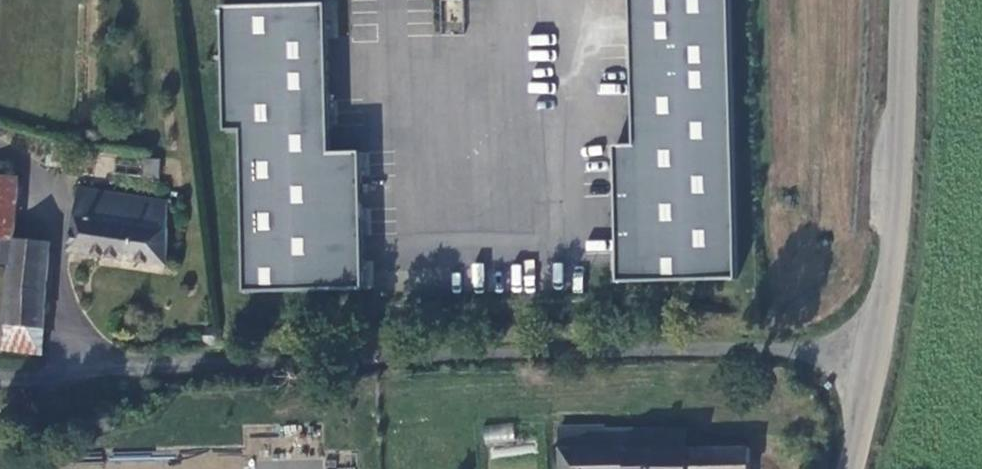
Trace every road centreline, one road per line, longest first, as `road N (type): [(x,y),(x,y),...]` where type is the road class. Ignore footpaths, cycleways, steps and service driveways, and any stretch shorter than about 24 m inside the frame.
road 1 (unclassified): [(882,351),(87,372)]
road 2 (unclassified): [(882,351),(907,140),(908,0)]
road 3 (unclassified): [(0,151),(46,188),(70,328),(87,372)]
road 4 (unclassified): [(855,468),(882,351)]

